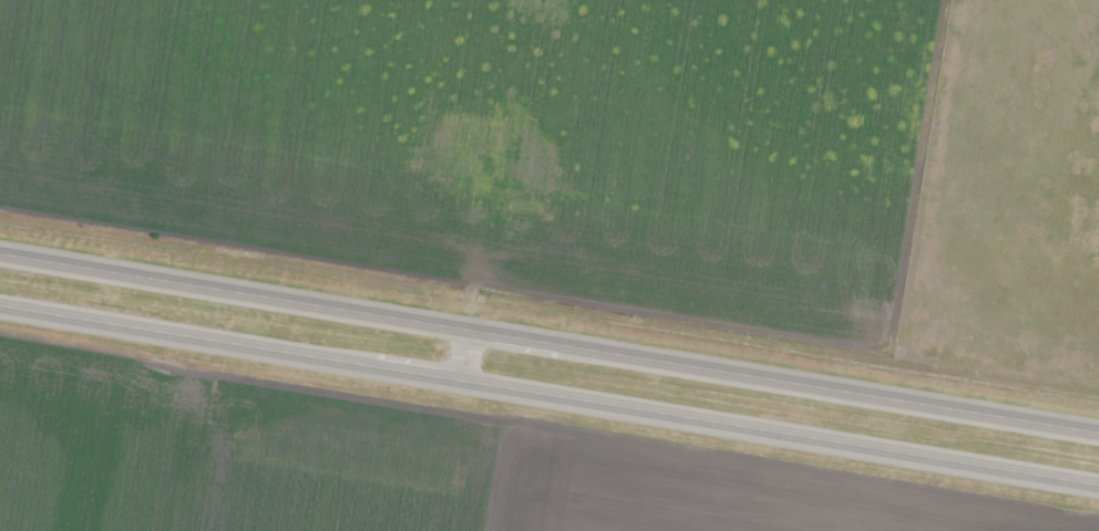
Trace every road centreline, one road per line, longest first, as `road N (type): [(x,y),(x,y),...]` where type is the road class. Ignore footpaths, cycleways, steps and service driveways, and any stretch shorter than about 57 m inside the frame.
road 1 (trunk): [(1098,432),(0,252)]
road 2 (trunk): [(0,305),(1098,484)]

